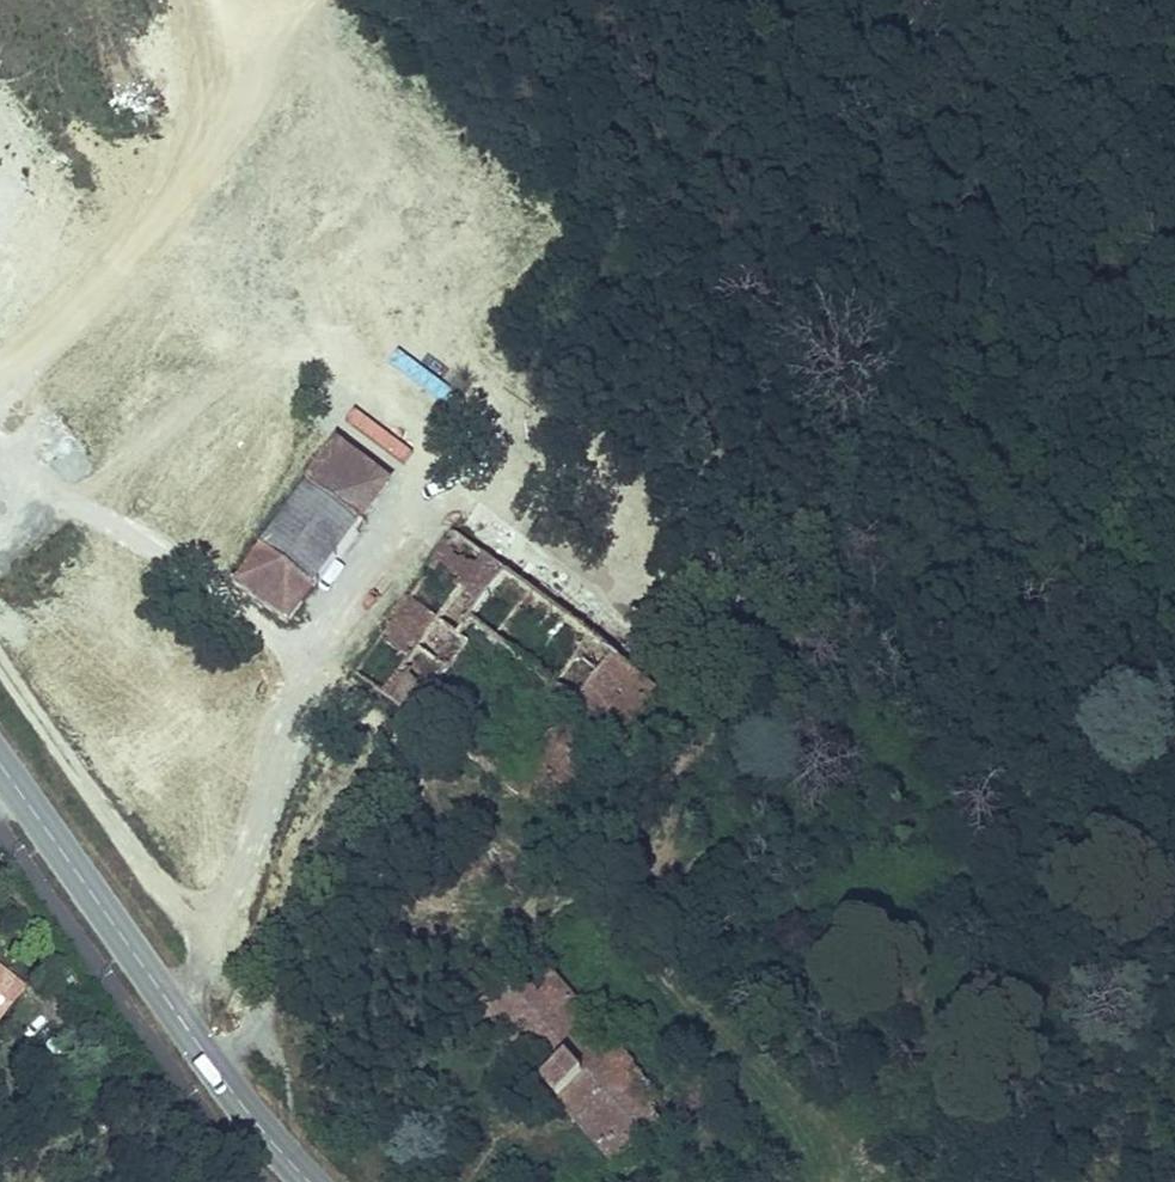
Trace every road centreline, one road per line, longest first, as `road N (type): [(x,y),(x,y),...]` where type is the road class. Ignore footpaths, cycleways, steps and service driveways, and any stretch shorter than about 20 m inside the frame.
road 1 (track): [(853,1181),(810,1113),(577,881),(511,821),(449,807),(399,823),(213,1066)]
road 2 (tertiary): [(309,1181),(244,1108),(0,764)]

